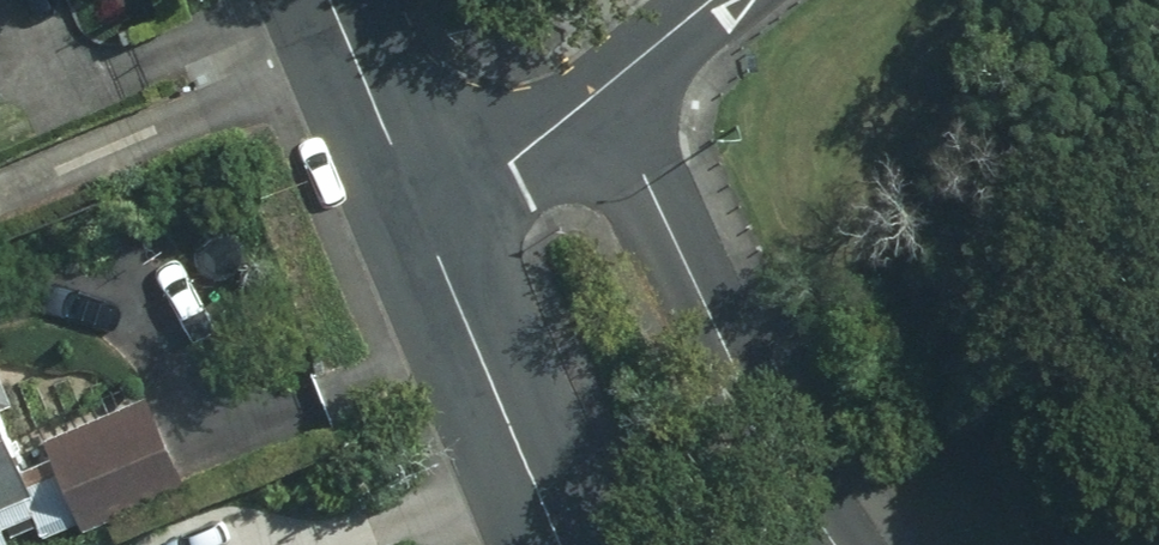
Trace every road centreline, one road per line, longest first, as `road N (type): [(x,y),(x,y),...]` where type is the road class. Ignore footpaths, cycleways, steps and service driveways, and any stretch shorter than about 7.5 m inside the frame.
road 1 (residential): [(599,91),(832,544)]
road 2 (tertiary): [(426,241),(554,544)]
road 3 (tertiary): [(326,0),(426,241)]
road 4 (residential): [(599,91),(426,241)]
road 5 (residential): [(710,0),(599,91)]

